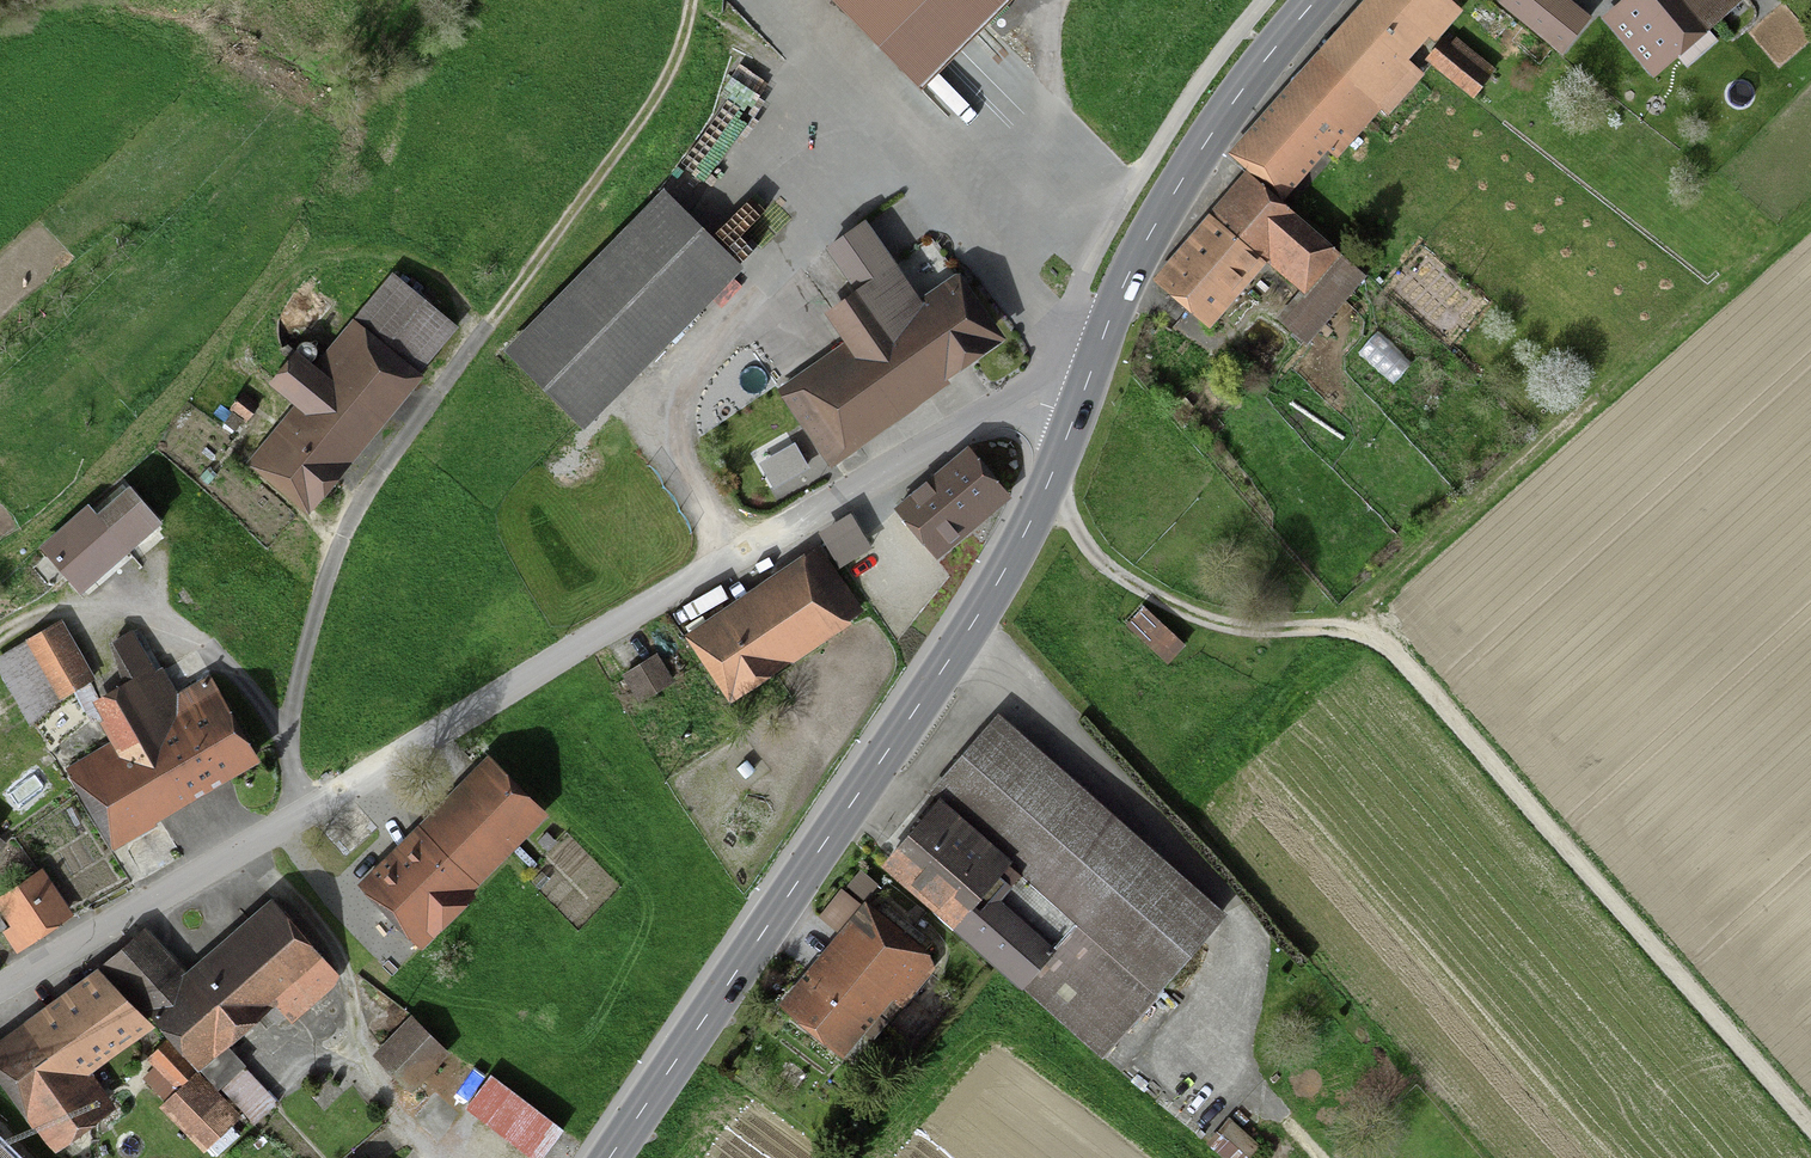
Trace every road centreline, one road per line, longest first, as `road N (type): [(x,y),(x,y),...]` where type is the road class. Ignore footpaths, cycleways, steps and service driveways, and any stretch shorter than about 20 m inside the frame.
road 1 (residential): [(0,990),(1019,400),(1076,414)]
road 2 (track): [(1046,486),(1103,573),(1189,619),(1259,636),(1374,635),(1810,1128)]
road 3 (track): [(311,813),(290,776),(300,676),(346,520),(674,75),(692,0)]
road 4 (secondary): [(609,1157),(1001,578),(1076,414)]
road 5 (secondary): [(1076,414),(1162,200),(1343,0)]
road 6 (track): [(1019,400),(1149,170),(1265,0)]
road 7 (track): [(1318,1157),(1222,1045)]

